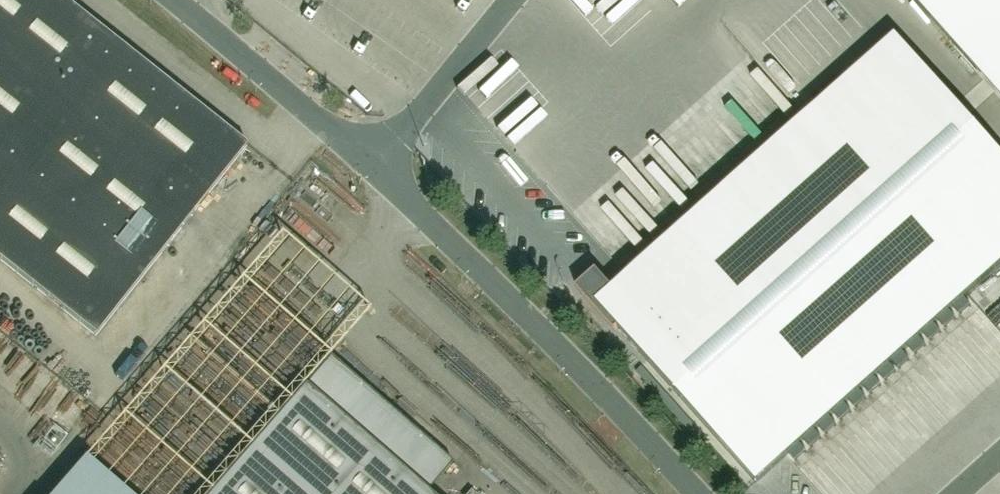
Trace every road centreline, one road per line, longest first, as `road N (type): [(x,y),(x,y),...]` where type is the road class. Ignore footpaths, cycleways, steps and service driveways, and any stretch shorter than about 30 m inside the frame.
road 1 (unclassified): [(174,0),(373,169),(694,493)]

